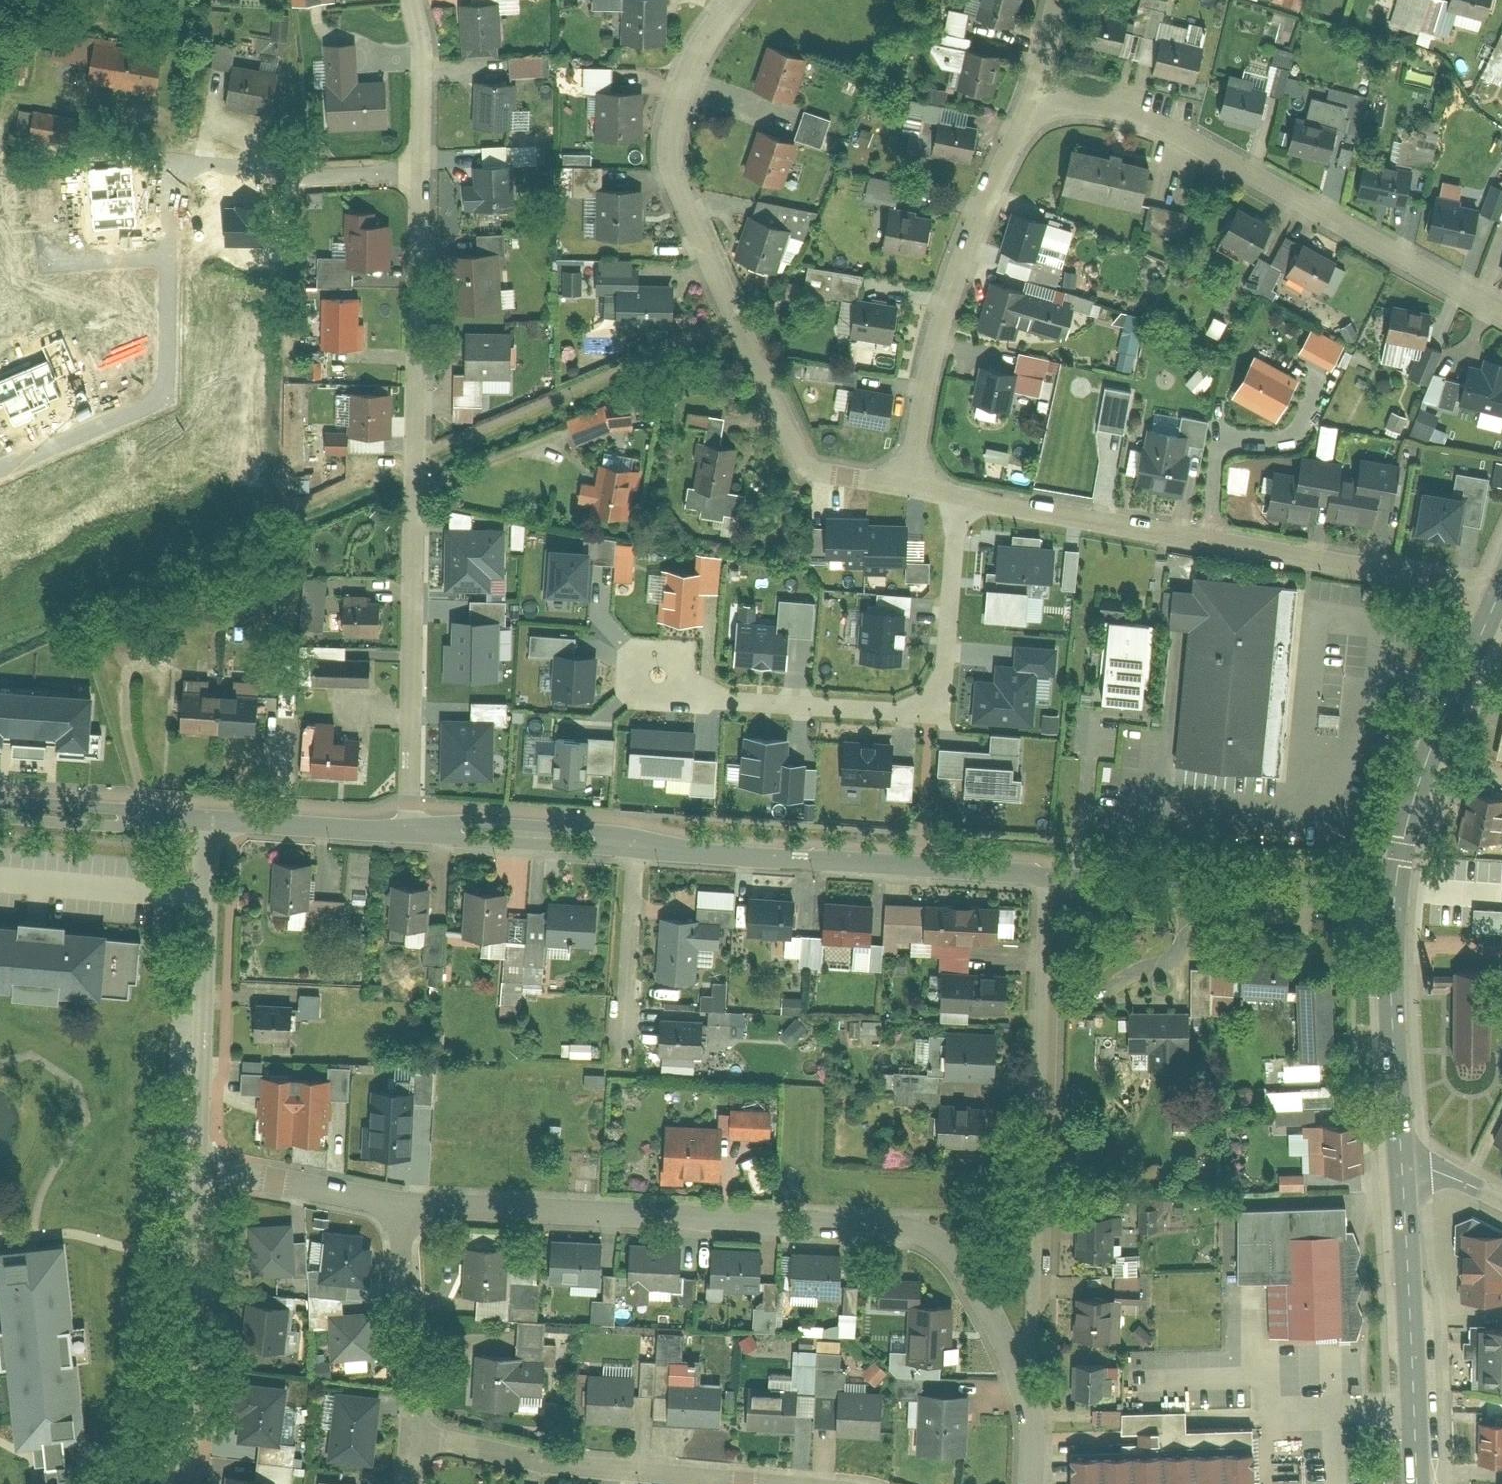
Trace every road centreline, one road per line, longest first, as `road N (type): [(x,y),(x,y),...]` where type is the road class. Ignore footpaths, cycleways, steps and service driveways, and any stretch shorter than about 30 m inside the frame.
road 1 (residential): [(408,834),(419,174)]
road 2 (residential): [(912,487),(808,468),(672,175),(678,93),(726,0)]
road 3 (residential): [(956,495),(1470,585),(1493,603)]
road 4 (residential): [(404,1202),(852,1223),(922,1237),(949,1251)]
road 5 (residential): [(1501,310),(1184,135),(1030,103)]
road 6 (residential): [(956,495),(946,660),(935,694),(903,710),(693,697),(661,677)]
road 7 (residential): [(1051,877),(635,846)]
road 8 (residential): [(1030,103),(974,222),(933,345),(912,487)]
road 9 (residential): [(801,1483),(537,1460),(411,1432)]
road 10 (residential): [(1051,877),(1040,1245)]
road 11 (residential): [(198,1163),(207,821)]
road 12 (residential): [(1390,902),(1051,877)]
road 13 (residential): [(173,255),(175,169),(419,174)]
road 14 (residential): [(177,1483),(187,1450),(198,1163)]
road 15 (residential): [(0,466),(156,402),(172,376),(173,255)]
road 16 (secondary): [(1390,902),(1423,770),(1493,603)]
road 17 (secondary): [(1416,1483),(1402,1168)]
road 18 (secondary): [(1402,1168),(1390,902)]
road 19 (residential): [(404,1202),(411,1432)]
road 20 (residential): [(635,846),(408,834)]
road 21 (residential): [(198,1163),(404,1202)]
road 22 (residential): [(635,846),(625,1055)]
road 23 (residential): [(207,821),(0,806)]
road 24 (residential): [(408,834),(207,821)]
road 25 (residential): [(419,174),(422,44),(411,0)]
road 26 (residential): [(949,1251),(1039,1396)]
road 27 (residential): [(1040,1245),(1039,1396)]

